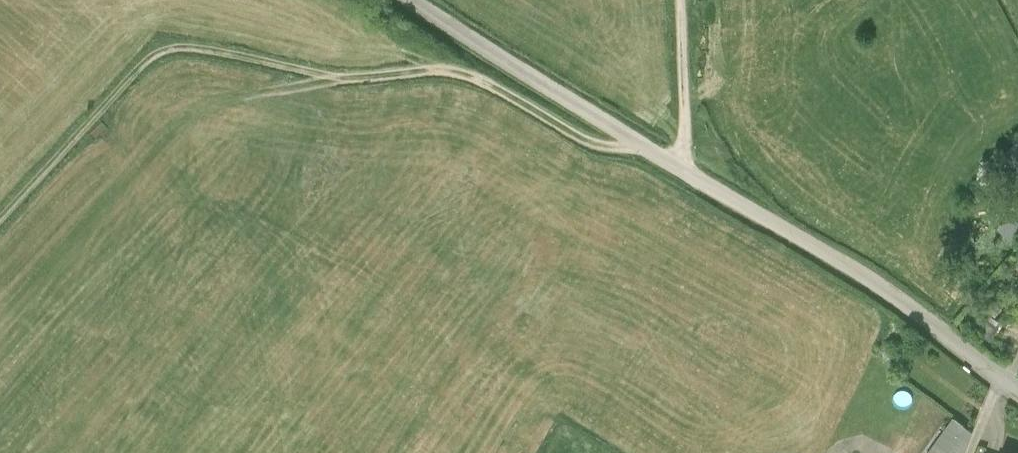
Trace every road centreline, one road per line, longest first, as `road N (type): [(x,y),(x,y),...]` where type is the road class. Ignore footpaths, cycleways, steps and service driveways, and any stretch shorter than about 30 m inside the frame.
road 1 (track): [(648,152),(585,144),(463,75),(346,80),(172,49),(143,65),(0,222)]
road 2 (unclassified): [(406,0),(923,311),(1017,385)]
road 3 (track): [(685,173),(689,0)]

